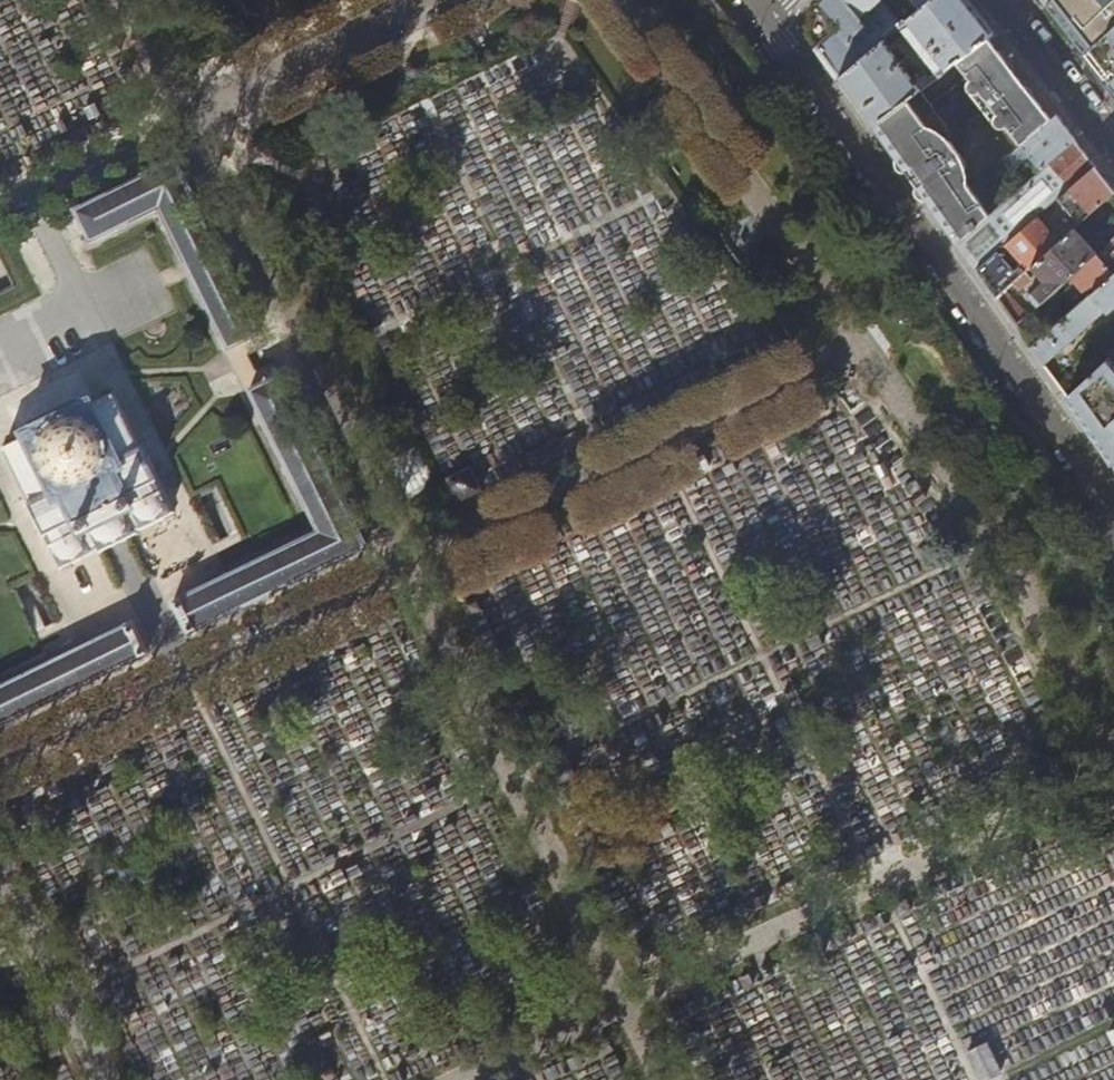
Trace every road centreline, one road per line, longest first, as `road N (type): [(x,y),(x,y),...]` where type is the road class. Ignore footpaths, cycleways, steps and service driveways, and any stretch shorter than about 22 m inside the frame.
road 1 (residential): [(755,0),(1089,477),(1113,525)]
road 2 (residential): [(1113,145),(1001,0)]

